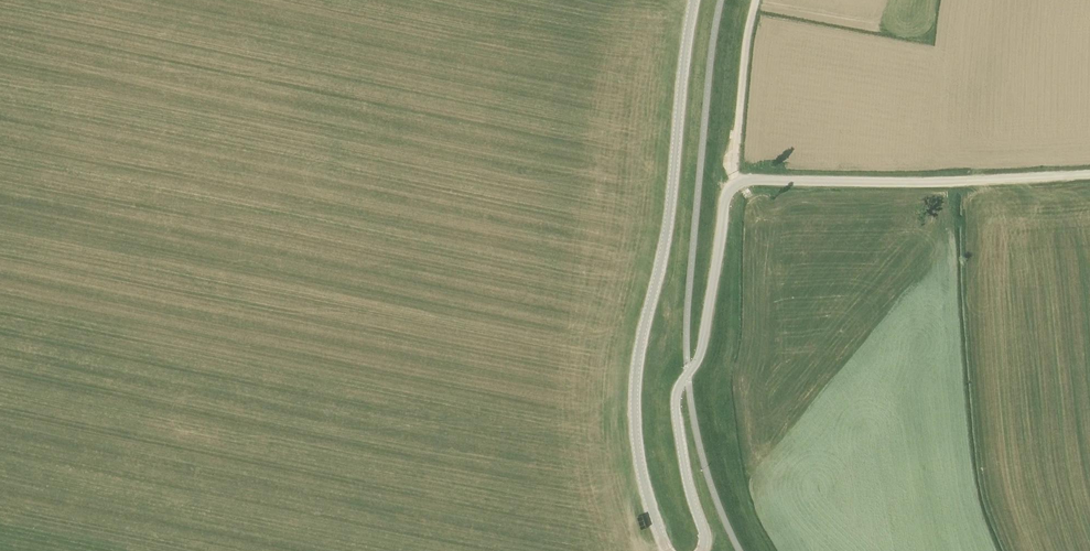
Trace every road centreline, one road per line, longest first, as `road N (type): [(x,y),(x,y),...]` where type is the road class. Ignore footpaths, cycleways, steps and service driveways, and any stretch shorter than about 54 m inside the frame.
road 1 (unclassified): [(1089,176),(752,179),(735,187),(702,348),(675,403),(700,550)]
road 2 (unclassified): [(669,550),(646,493),(635,391),(695,0)]
road 3 (track): [(755,0),(735,187)]

